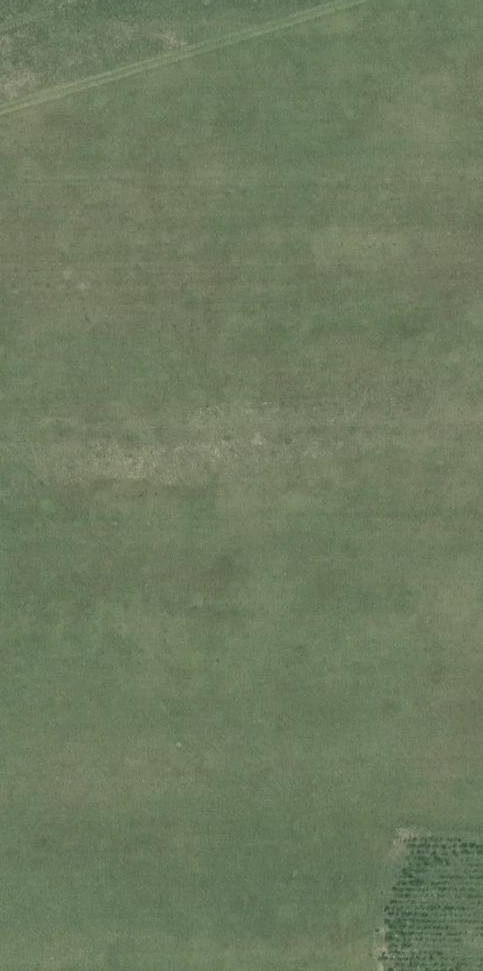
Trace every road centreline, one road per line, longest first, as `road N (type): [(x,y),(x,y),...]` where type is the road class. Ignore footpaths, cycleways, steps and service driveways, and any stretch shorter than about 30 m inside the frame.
road 1 (track): [(0,111),(358,0)]

